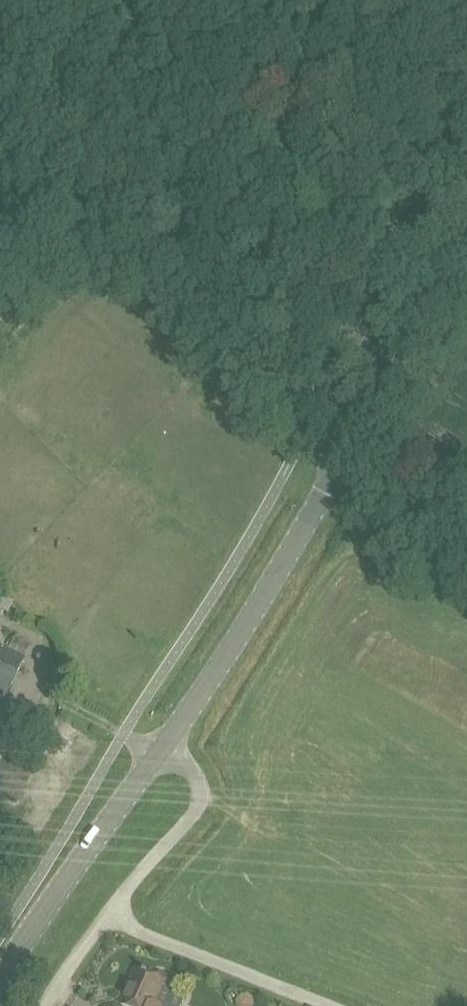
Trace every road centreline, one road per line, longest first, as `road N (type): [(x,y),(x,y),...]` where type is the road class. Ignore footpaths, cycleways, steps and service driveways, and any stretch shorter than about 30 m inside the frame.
road 1 (unclassified): [(342,467),(88,208)]
road 2 (tertiary): [(166,748),(342,467)]
road 3 (tertiary): [(0,981),(166,748)]
road 4 (tertiary): [(342,467),(466,255)]
road 5 (residential): [(109,917),(317,1005)]
road 6 (residential): [(166,748),(196,772),(204,799),(109,917)]
road 7 (unclassified): [(0,303),(88,208)]
road 8 (unclassified): [(88,208),(0,124)]

